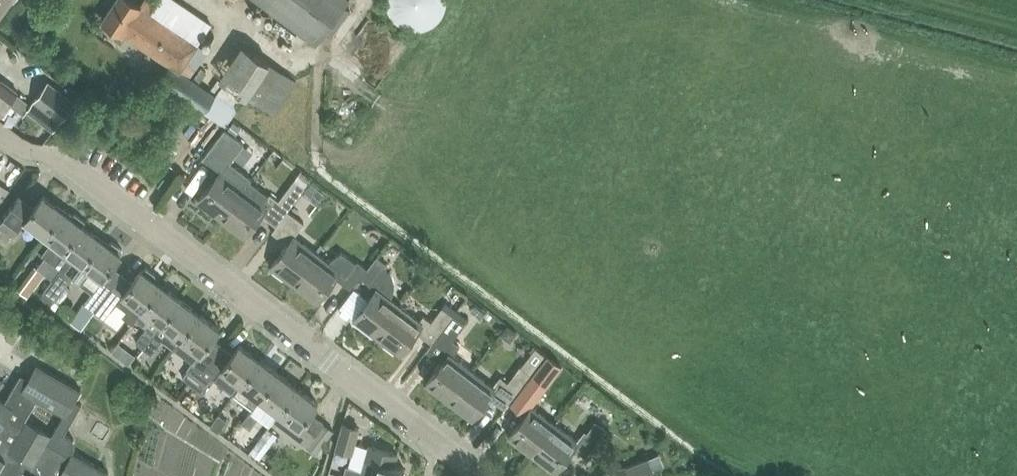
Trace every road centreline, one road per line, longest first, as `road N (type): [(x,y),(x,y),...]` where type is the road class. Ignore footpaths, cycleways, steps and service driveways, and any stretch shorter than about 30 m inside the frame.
road 1 (residential): [(474,475),(66,167),(0,135)]

